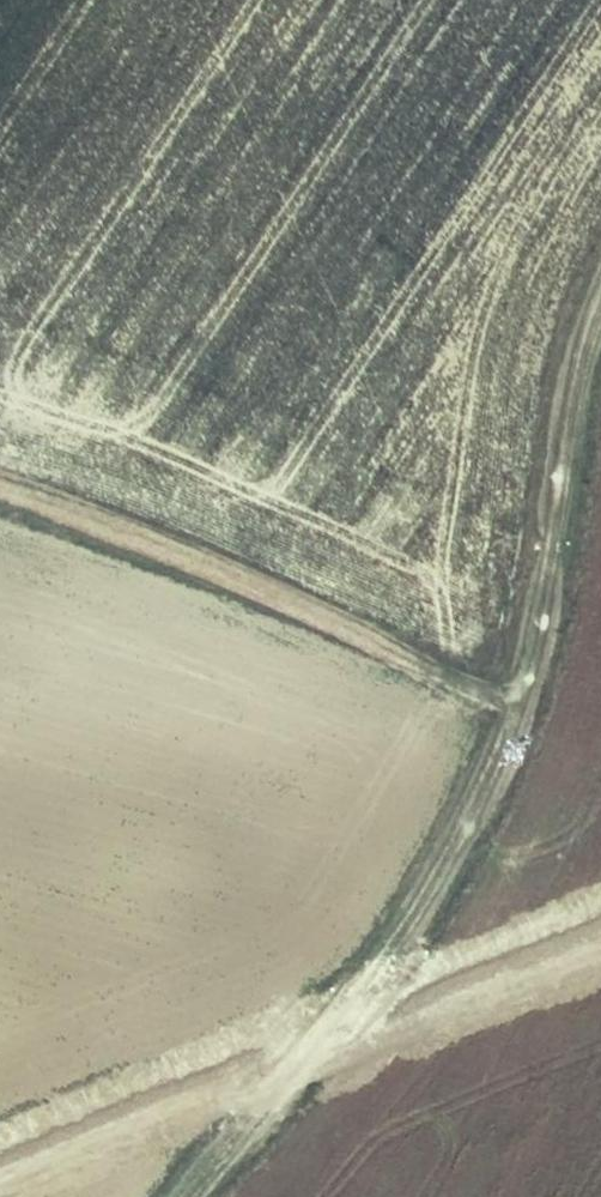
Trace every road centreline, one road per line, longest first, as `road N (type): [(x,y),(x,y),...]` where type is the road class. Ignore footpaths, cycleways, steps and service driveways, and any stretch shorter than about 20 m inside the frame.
road 1 (track): [(600,192),(565,244),(490,672),(434,903),(187,1196)]
road 2 (track): [(490,672),(0,488)]

